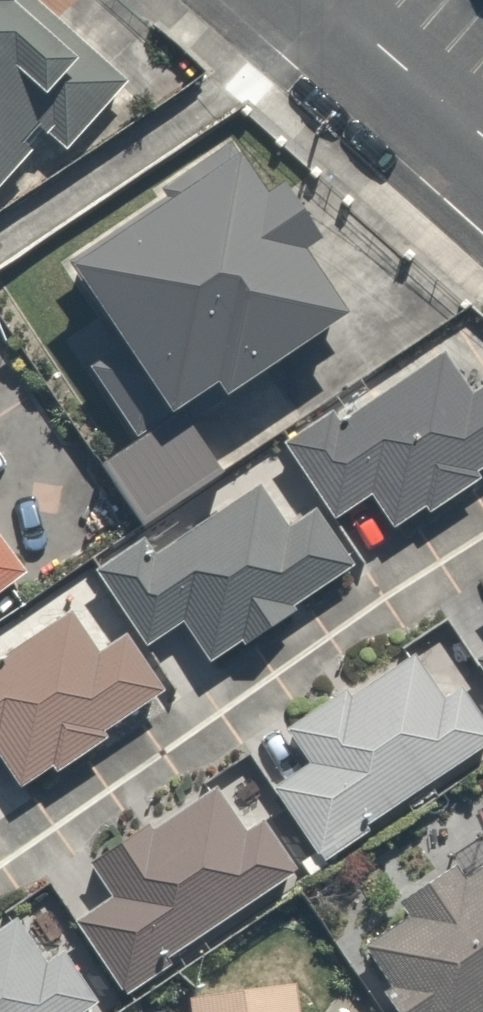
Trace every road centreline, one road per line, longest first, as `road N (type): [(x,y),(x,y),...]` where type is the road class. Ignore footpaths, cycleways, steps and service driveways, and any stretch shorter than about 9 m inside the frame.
road 1 (residential): [(0,865),(482,545)]
road 2 (tertiary): [(327,0),(482,138)]

